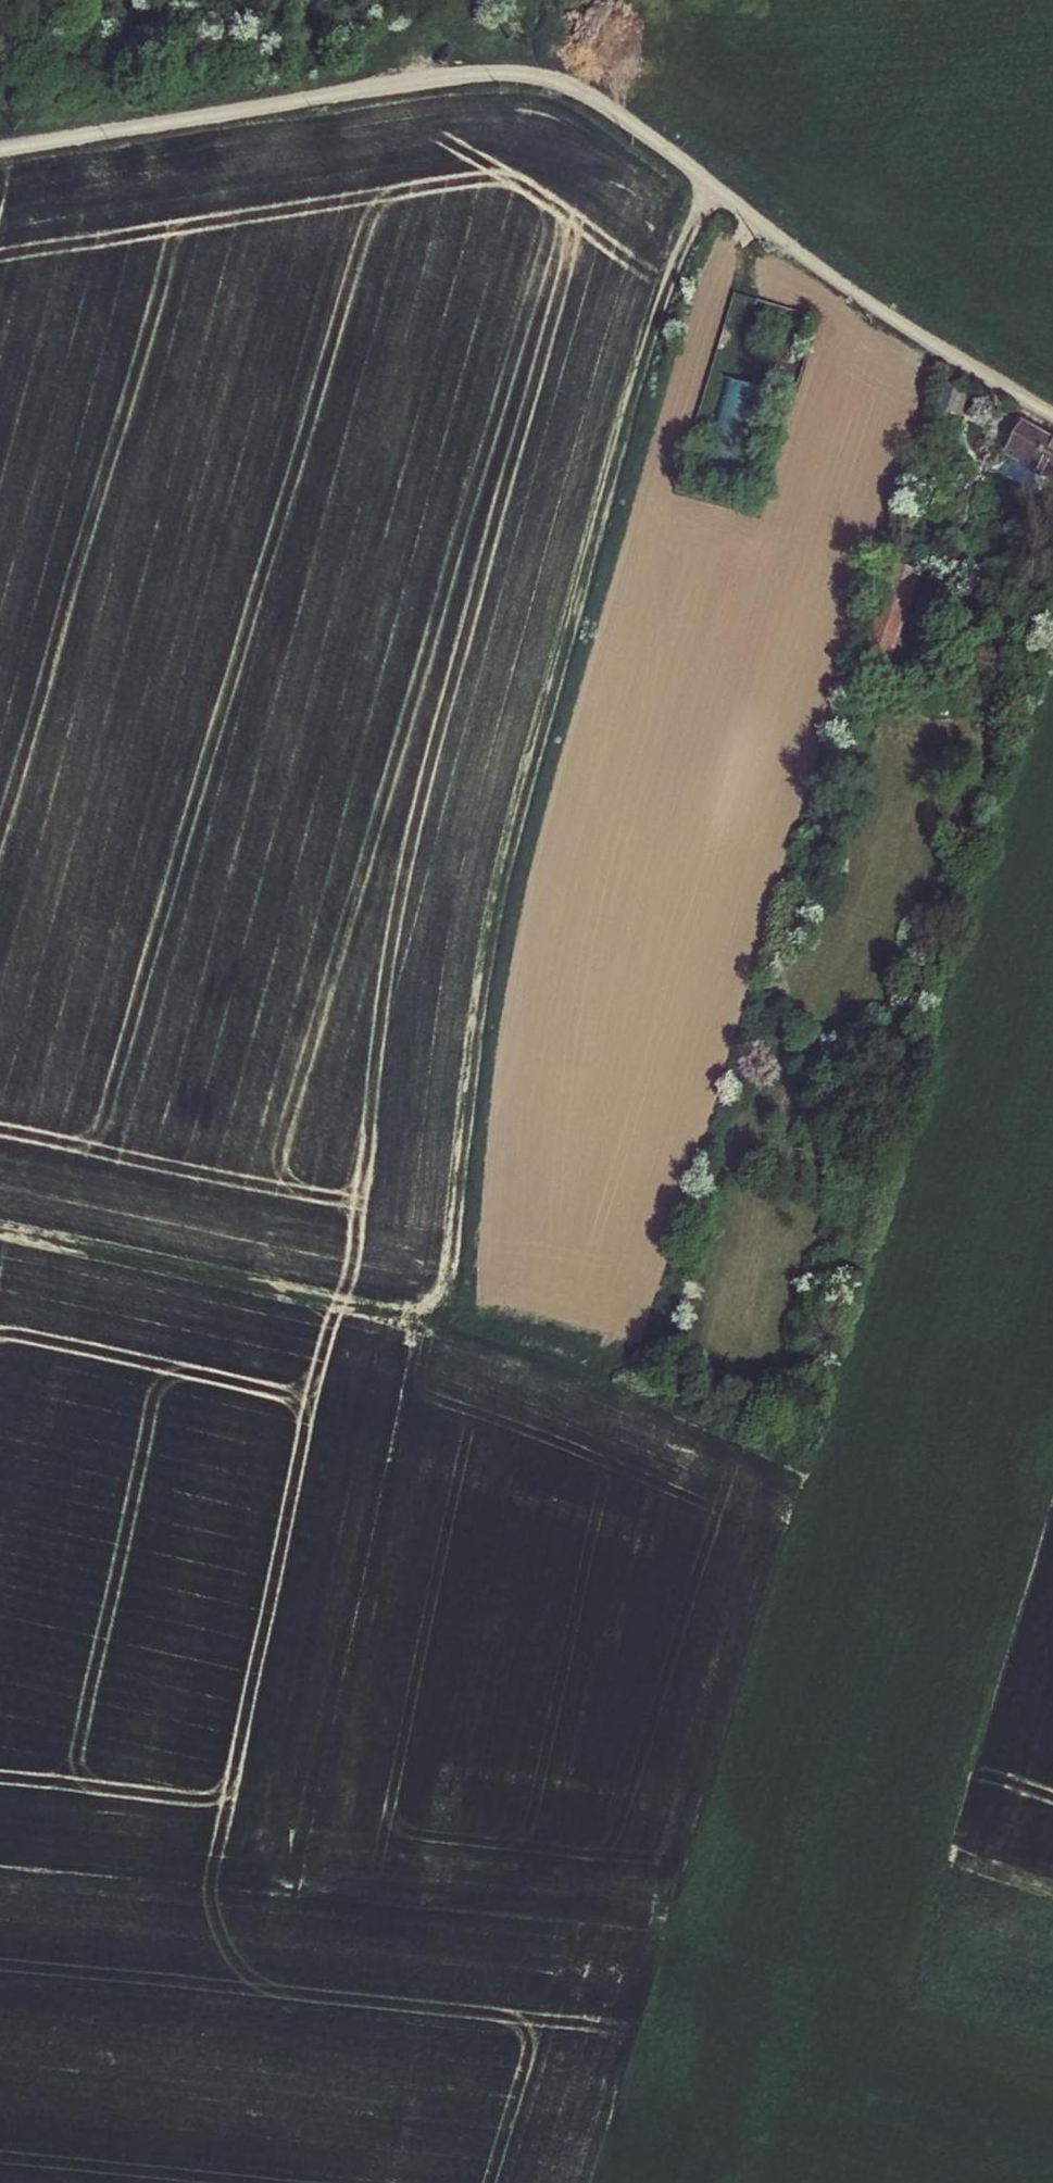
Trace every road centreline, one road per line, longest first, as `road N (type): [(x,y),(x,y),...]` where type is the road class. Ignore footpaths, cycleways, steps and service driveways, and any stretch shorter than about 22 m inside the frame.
road 1 (track): [(0,155),(514,73),(573,84),(938,350),(1052,413)]

